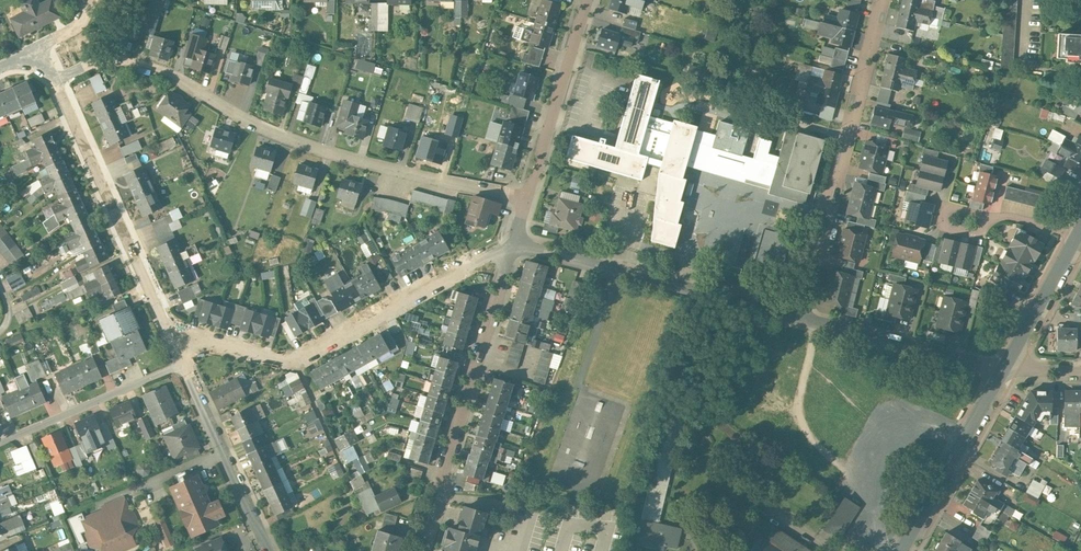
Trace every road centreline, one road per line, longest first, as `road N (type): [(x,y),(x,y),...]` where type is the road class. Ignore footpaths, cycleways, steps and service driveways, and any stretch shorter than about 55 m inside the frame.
road 1 (residential): [(529,199),(347,160),(258,127),(166,73),(94,65),(58,79)]
road 2 (residential): [(176,336),(305,356),(519,236)]
road 3 (residential): [(422,550),(519,236)]
road 4 (residential): [(803,315),(883,0)]
road 5 (residential): [(519,236),(803,315)]
road 6 (residential): [(176,336),(58,79)]
road 7 (residential): [(803,315),(1004,372)]
road 8 (residential): [(529,199),(589,0)]
road 9 (residential): [(272,550),(187,362)]
road 10 (residential): [(900,550),(1004,372)]
road 11 (residential): [(0,444),(187,362)]
road 12 (residential): [(1004,372),(1078,236)]

